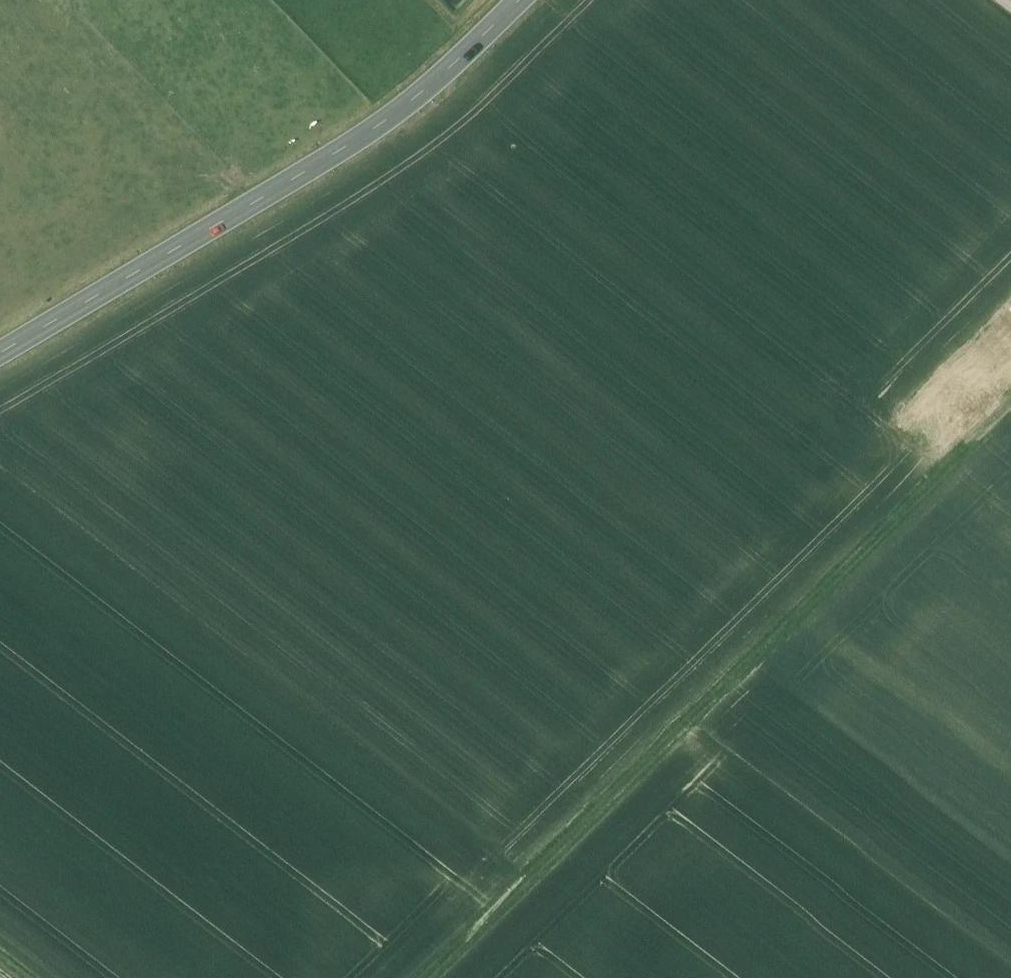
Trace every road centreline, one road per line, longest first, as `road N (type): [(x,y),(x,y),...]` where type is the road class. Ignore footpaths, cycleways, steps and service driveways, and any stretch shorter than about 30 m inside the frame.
road 1 (track): [(436,977),(1010,408)]
road 2 (secondary): [(0,365),(357,148),(442,87),(529,0)]

